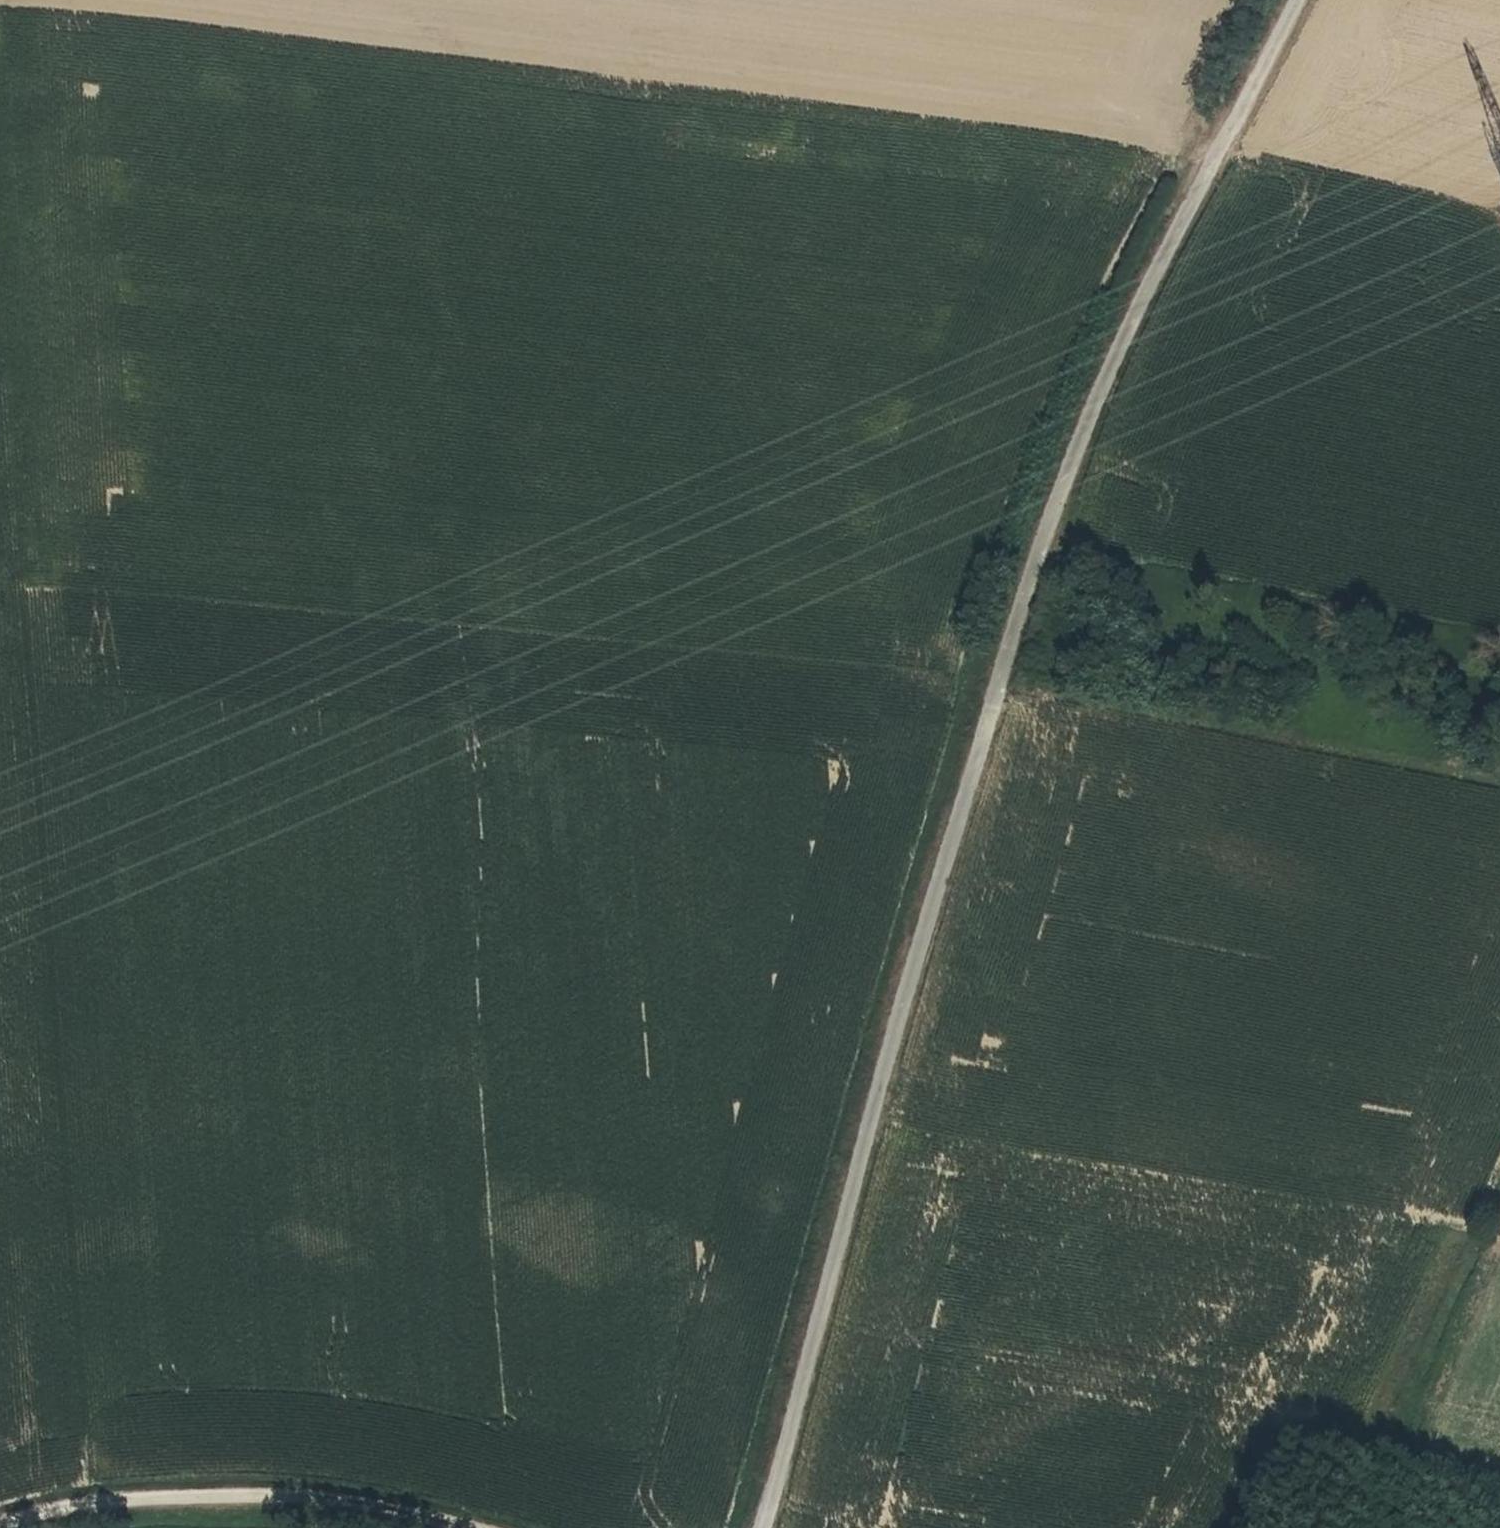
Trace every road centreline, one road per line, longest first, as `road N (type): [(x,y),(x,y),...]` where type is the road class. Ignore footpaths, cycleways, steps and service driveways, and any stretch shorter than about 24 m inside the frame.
road 1 (unclassified): [(760,1527),(923,933),(1081,431),(1299,0)]
road 2 (track): [(1,1527),(119,1501),(314,1494),(457,1527)]

